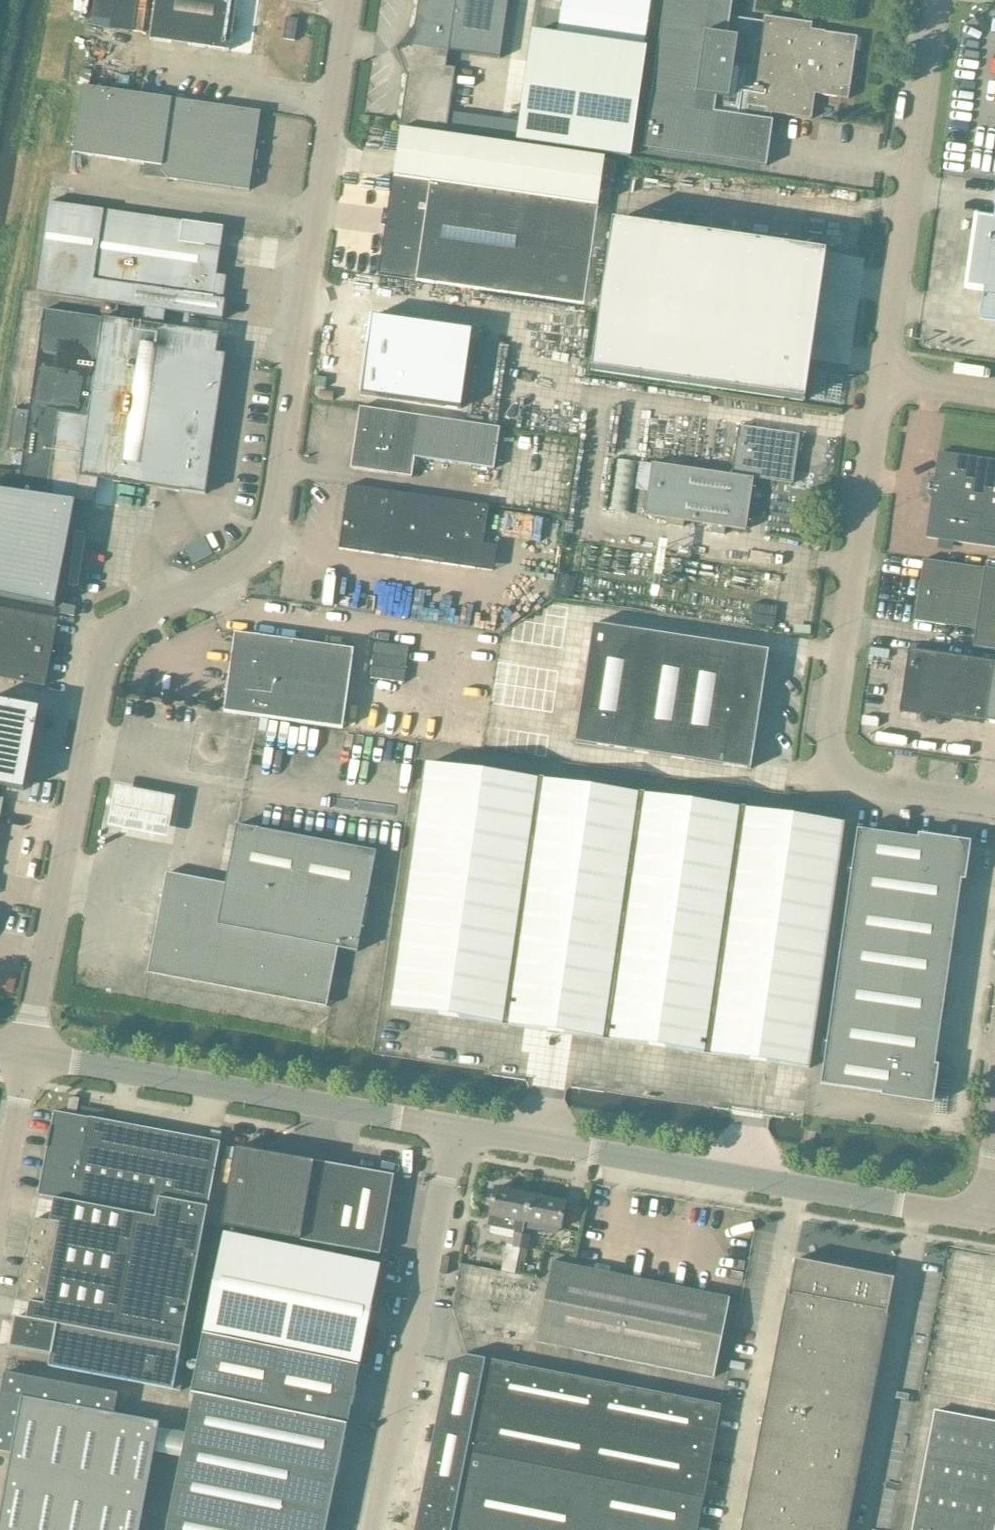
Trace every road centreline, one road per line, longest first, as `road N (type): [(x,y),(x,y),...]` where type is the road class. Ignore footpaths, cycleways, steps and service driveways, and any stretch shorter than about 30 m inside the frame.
road 1 (unclassified): [(28,1056),(100,665),(124,630),(243,566),(271,523),(349,0)]
road 2 (unclassified): [(885,374),(829,758),(849,780),(994,805)]
road 3 (unclassified): [(985,1219),(454,1132)]
road 4 (unclassified): [(454,1132),(28,1056)]
road 5 (unclassified): [(374,1529),(454,1132)]
road 6 (unclassified): [(939,0),(885,374)]
road 7 (unclassified): [(0,1196),(28,1056)]

